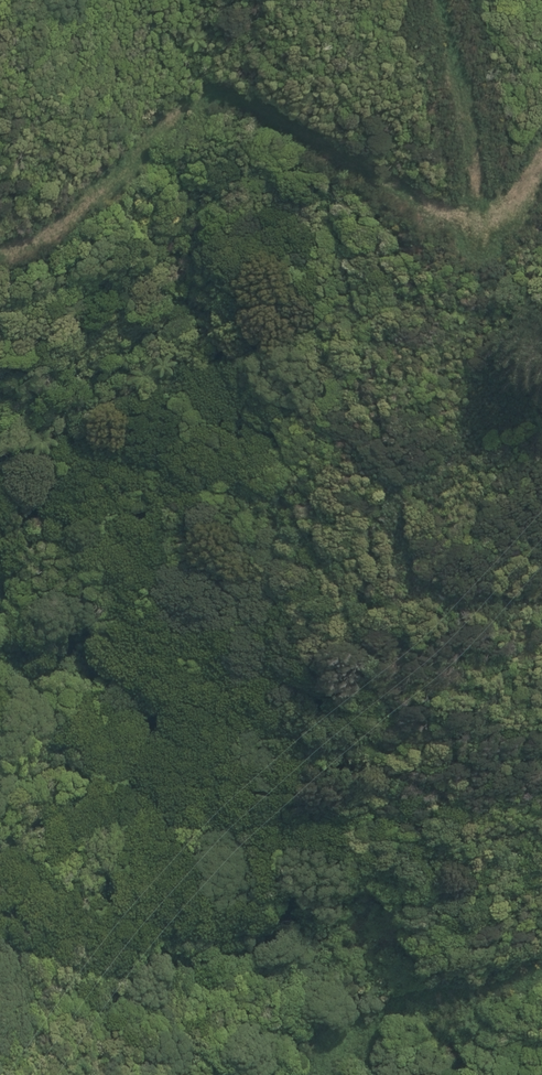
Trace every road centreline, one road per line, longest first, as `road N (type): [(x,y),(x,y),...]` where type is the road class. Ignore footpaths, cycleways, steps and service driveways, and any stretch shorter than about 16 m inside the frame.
road 1 (track): [(541,608),(423,599),(412,563),(415,528),(471,472),(487,411),(451,31),(436,0)]
road 2 (track): [(541,157),(509,195),(472,213),(409,193),(245,105),(209,114),(141,156),(74,220),(0,253)]
road 3 (track): [(338,1074),(342,1060),(375,1030),(541,957)]

